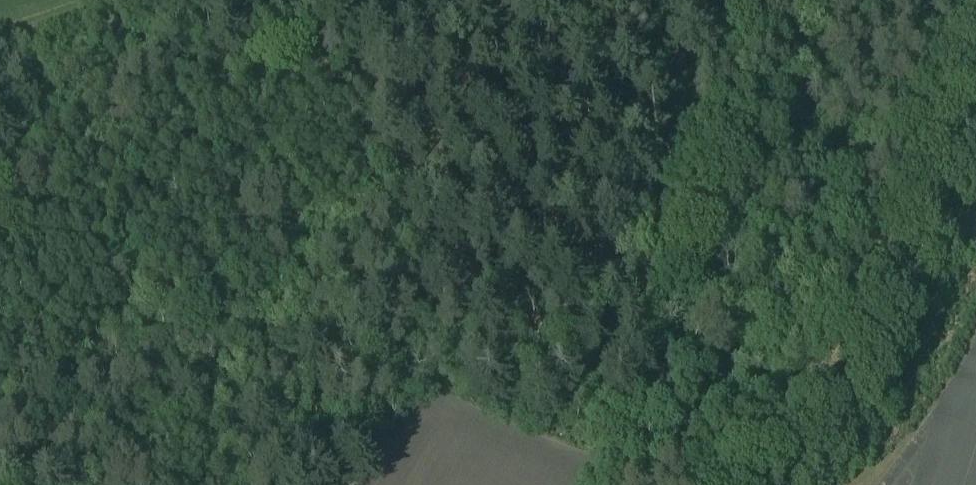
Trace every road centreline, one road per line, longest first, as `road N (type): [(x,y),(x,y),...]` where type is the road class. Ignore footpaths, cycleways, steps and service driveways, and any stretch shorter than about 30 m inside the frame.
road 1 (track): [(800,0),(765,148),(695,296),(622,484)]
road 2 (track): [(0,57),(162,0)]

